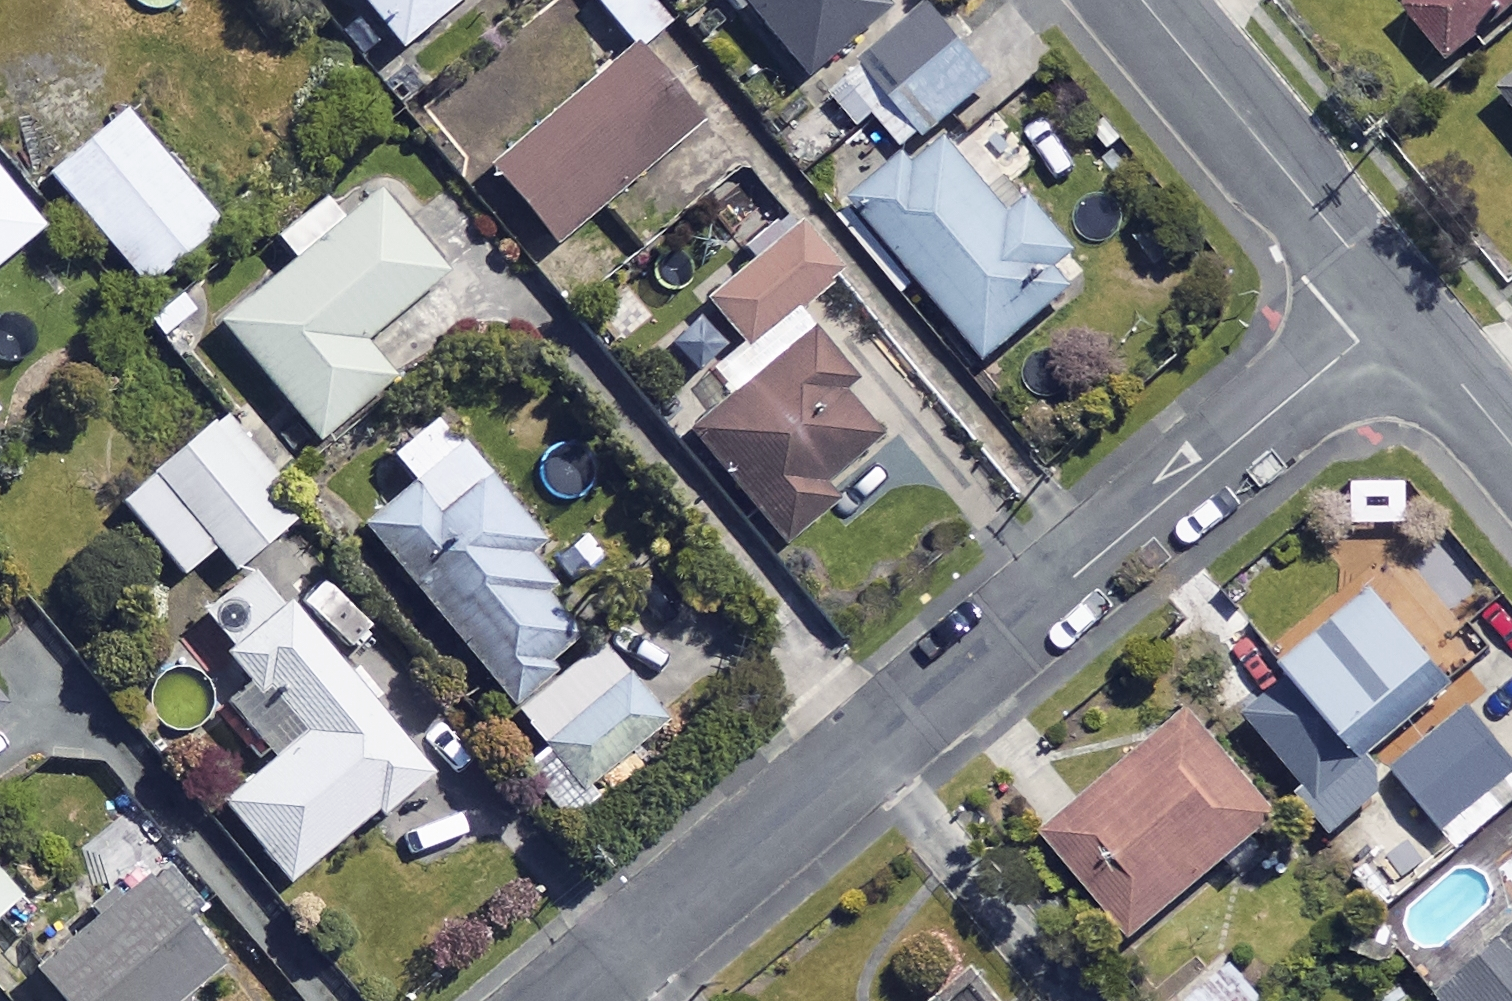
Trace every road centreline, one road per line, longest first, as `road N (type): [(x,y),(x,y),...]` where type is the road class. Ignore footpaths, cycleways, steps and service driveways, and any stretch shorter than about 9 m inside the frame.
road 1 (residential): [(1399,309),(567,1000)]
road 2 (residential): [(1399,309),(1142,0)]
road 3 (residential): [(1511,445),(1399,309)]

